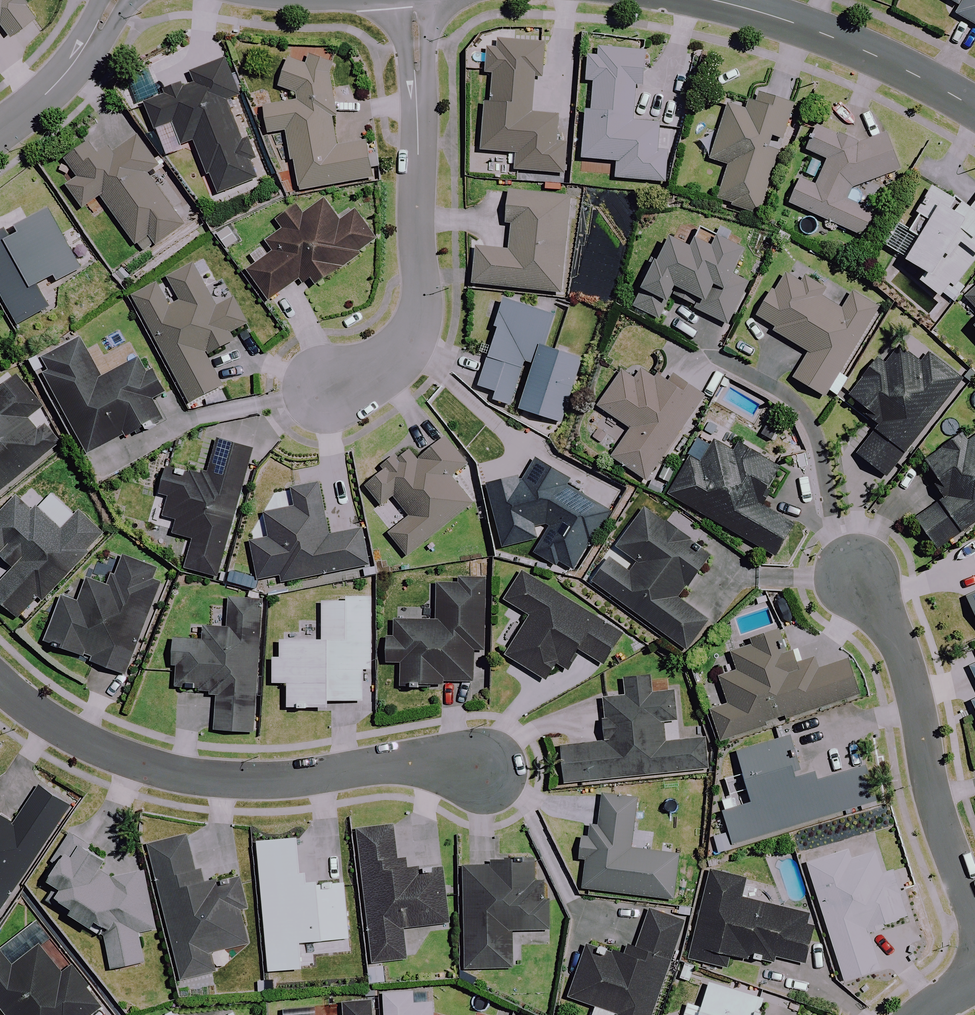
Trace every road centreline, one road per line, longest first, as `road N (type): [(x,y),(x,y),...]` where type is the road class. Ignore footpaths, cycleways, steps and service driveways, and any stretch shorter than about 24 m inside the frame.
road 1 (residential): [(0,675),(69,730),(189,775),(283,782),(369,766),(430,765),(489,773)]
road 2 (residential): [(413,0),(415,333),(381,364),(318,398)]
road 3 (residential): [(855,575),(896,638),(937,807),(974,915)]
road 4 (tertiary): [(710,0),(873,55),(974,109)]
road 5 (residential): [(0,129),(52,91),(112,0)]

